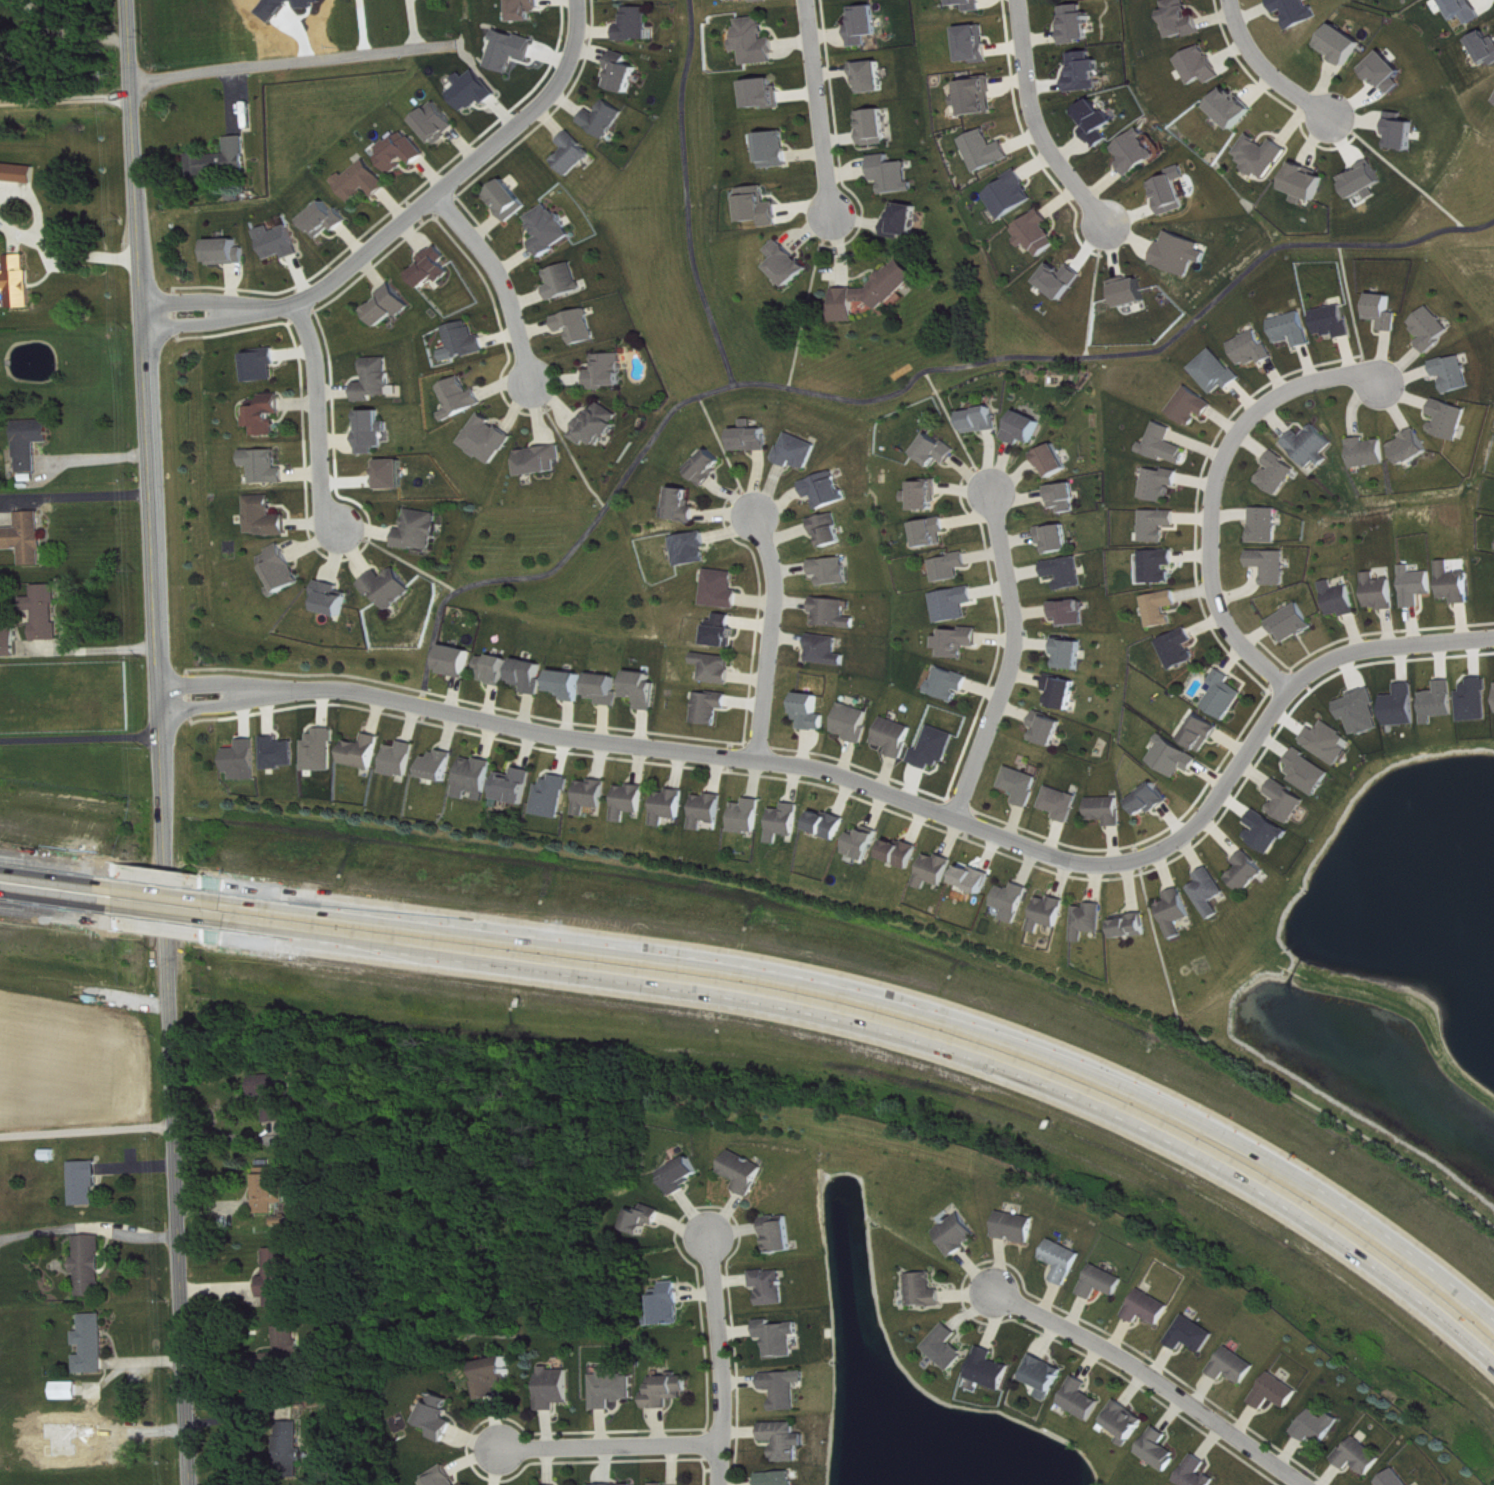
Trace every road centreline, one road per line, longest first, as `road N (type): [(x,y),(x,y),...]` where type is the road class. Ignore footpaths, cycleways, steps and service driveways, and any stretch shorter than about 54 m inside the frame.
road 1 (tertiary): [(188,1484),(128,0)]
road 2 (motorway): [(233,930),(700,993),(968,1053),(1139,1117),(1433,1303),(1493,1356)]
road 3 (motorway): [(1493,1315),(1293,1169),(1138,1087),(995,1029),(837,982),(678,952),(230,894)]
road 4 (residential): [(270,686),(347,686),(563,735),(808,765),(1057,855),(1113,862),(1167,846),(1193,826),(1289,684),(1315,664),(1373,644),(1493,634)]
road 5 (residential): [(143,317),(296,300),(326,282),(539,101),(571,53),(576,0)]
road 6 (residential): [(1289,684),(1243,644),(1213,590),(1213,498),(1223,452),(1265,401),(1300,381),(1353,372),(1381,381)]
road 7 (residential): [(999,1294),(1111,1349),(1312,1484)]
road 8 (residential): [(953,816),(1014,652),(991,485)]
road 9 (residential): [(131,83),(456,41)]
road 10 (residential): [(755,759),(781,587),(753,515)]
road 11 (residential): [(718,1484),(723,1383),(710,1234)]
road 12 (residential): [(1017,0),(1031,127),(1103,225)]
road 13 (residential): [(296,300),(316,365),(323,504),(335,527)]
road 14 (residential): [(812,0),(833,215)]
road 15 (residential): [(718,1447),(504,1448)]
road 16 (residential): [(435,192),(486,249),(507,288),(529,378)]
road 17 (residential): [(1232,0),(1261,65),(1328,113)]
road 18 (motorway): [(106,912),(233,930)]
road 19 (motorway): [(230,894),(104,877)]

